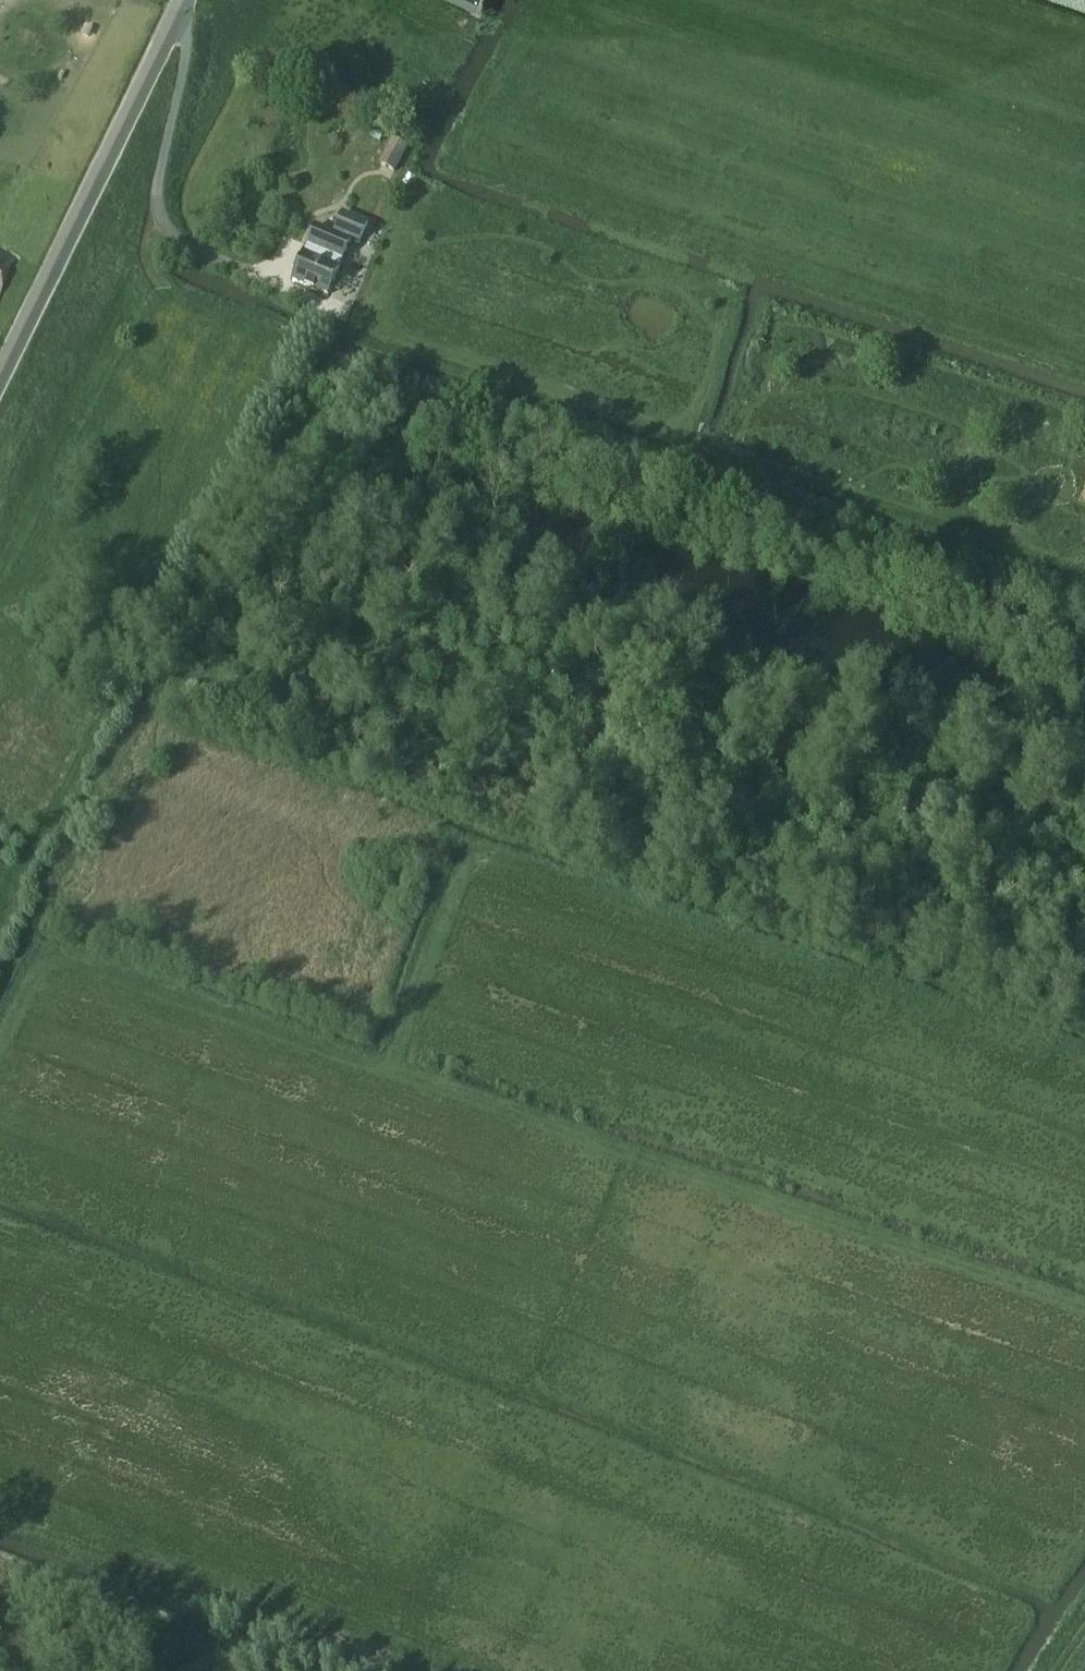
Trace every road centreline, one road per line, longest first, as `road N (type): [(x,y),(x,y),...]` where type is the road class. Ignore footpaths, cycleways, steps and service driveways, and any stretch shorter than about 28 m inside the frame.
road 1 (track): [(388,1070),(1084,1313)]
road 2 (track): [(0,1046),(37,963),(60,958),(388,1070),(421,970)]
road 3 (unclassified): [(0,379),(183,0)]

